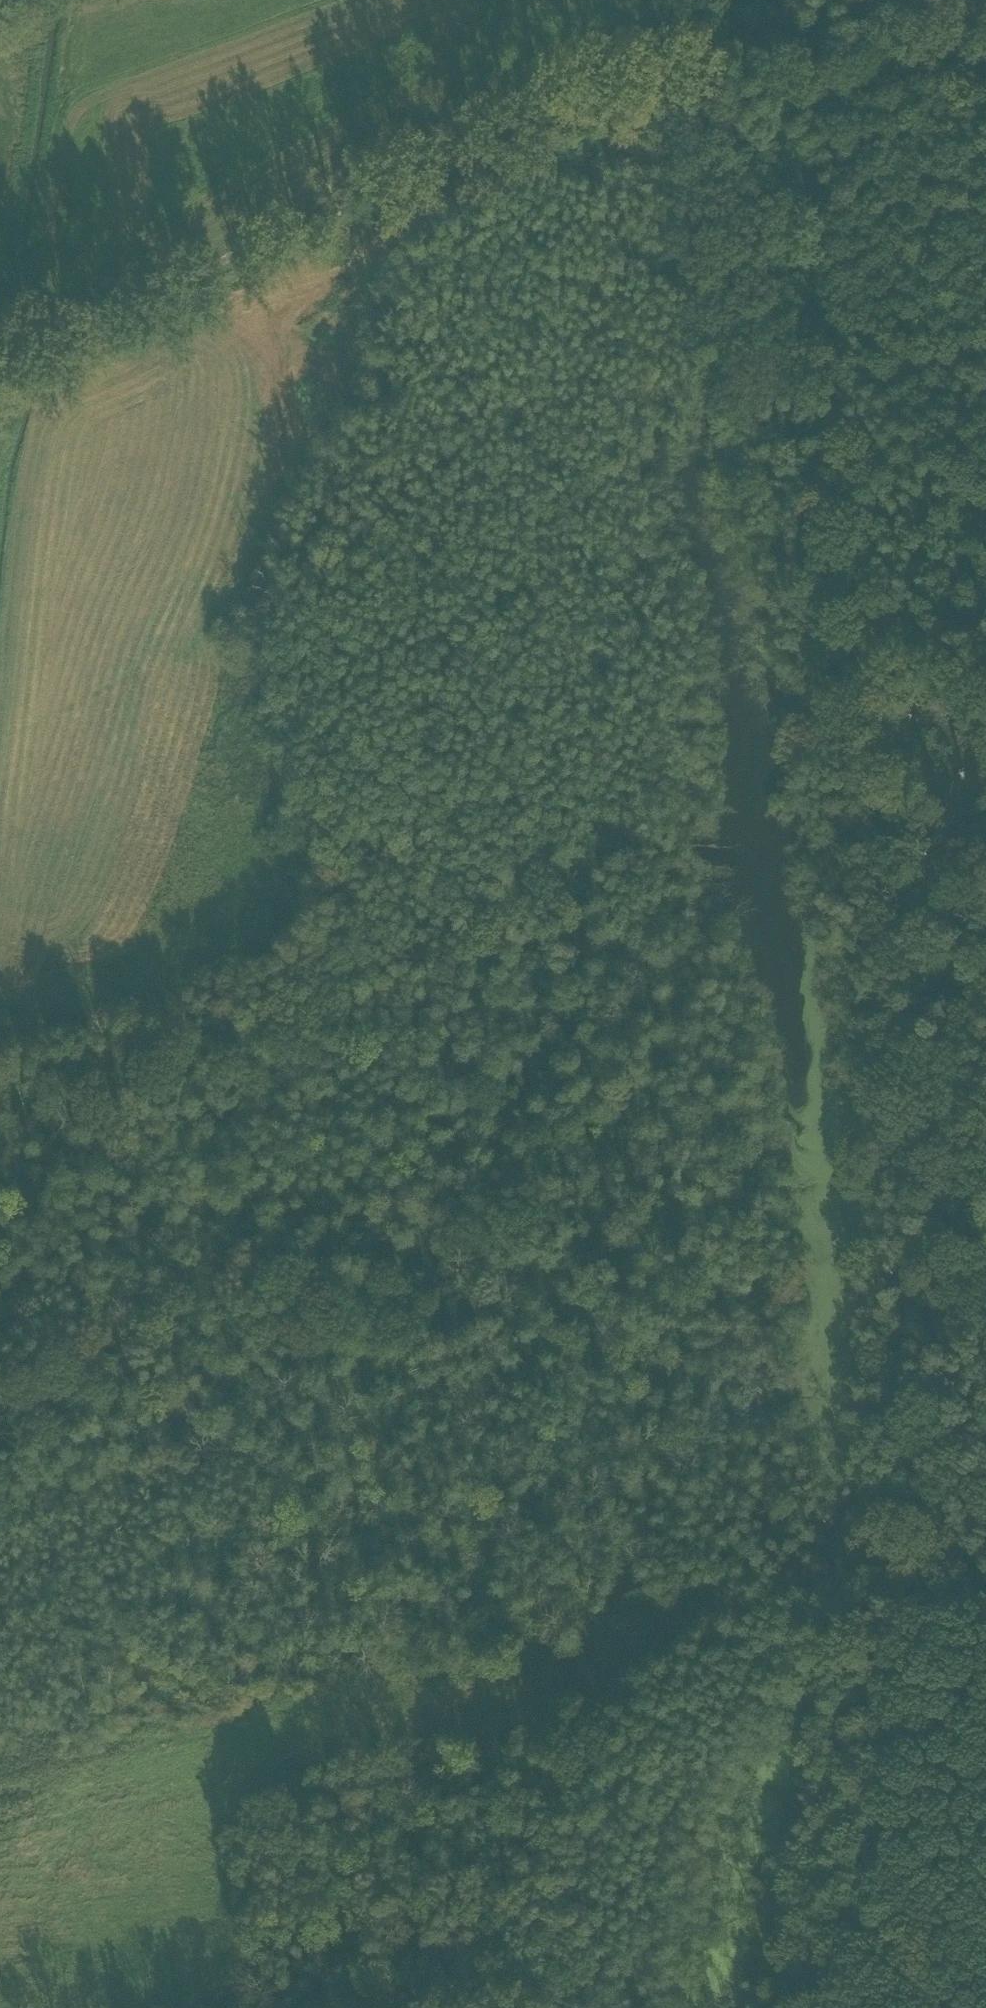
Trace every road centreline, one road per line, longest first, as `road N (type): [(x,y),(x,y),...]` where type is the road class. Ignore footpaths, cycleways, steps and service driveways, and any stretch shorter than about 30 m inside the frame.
road 1 (track): [(985,29),(740,82),(646,67),(555,80),(408,152),(186,294),(0,390)]
road 2 (track): [(0,277),(32,73)]

